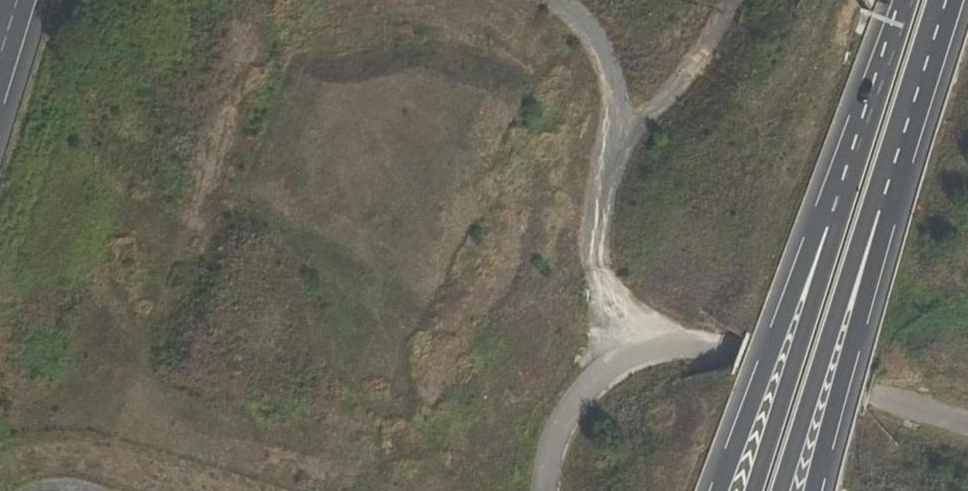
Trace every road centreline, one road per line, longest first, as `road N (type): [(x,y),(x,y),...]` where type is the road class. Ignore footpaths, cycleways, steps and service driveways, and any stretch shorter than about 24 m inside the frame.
road 1 (unclassified): [(550,490),(577,407),(631,363),(727,338),(967,432)]
road 2 (track): [(631,363),(601,271),(621,142),(608,59),(557,0)]
road 3 (trunk): [(777,490),(862,234),(880,203)]
road 4 (trunk): [(810,490),(883,233),(880,203)]
road 5 (trunk): [(830,222),(796,282),(716,490)]
road 6 (trunk): [(830,222),(809,322),(755,490)]
road 7 (motorway): [(903,0),(830,222)]
road 8 (motorway): [(880,203),(945,0)]
road 9 (track): [(621,142),(686,81),(738,0)]

